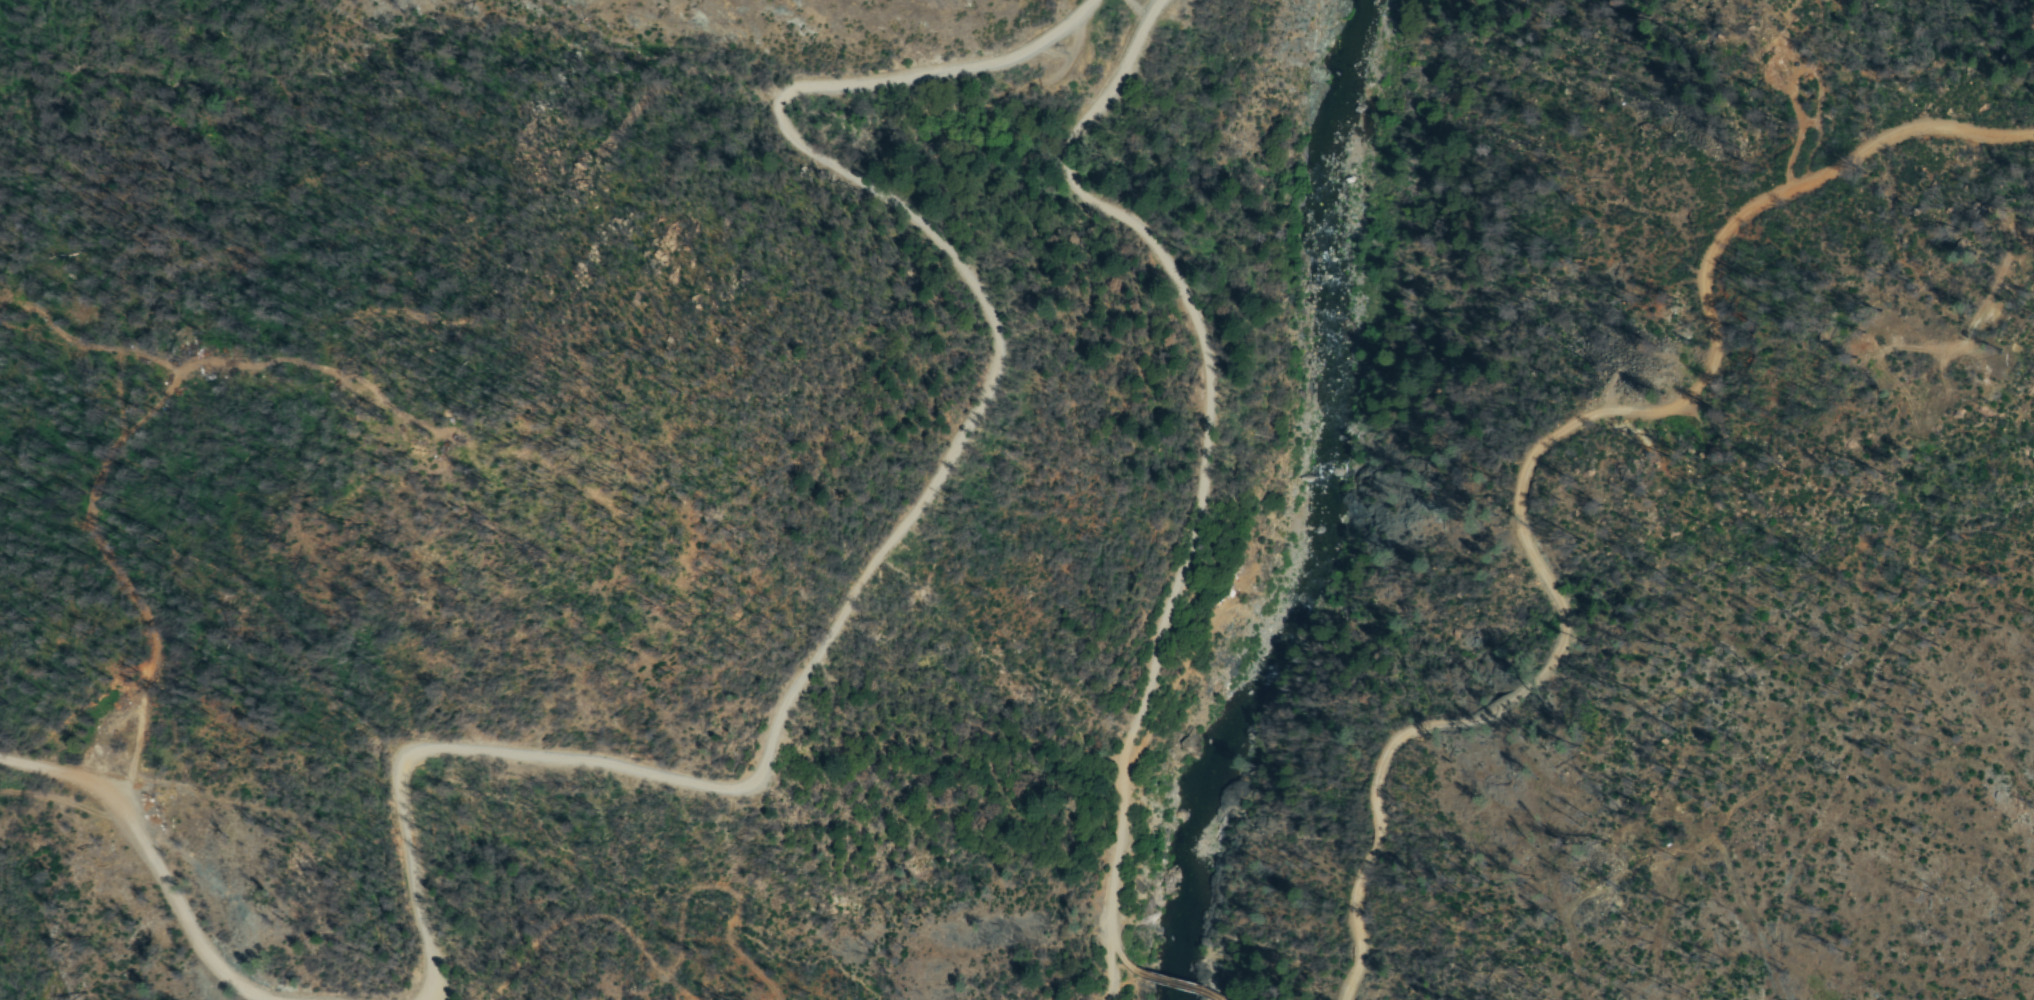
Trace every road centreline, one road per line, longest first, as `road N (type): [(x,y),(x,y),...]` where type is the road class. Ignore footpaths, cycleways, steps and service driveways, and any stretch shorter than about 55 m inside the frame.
road 1 (residential): [(1089,0),(1005,56),(914,80),(799,88),(777,106),(795,139),(926,233),(979,289),(998,336),(988,389),(813,659),(766,761),(747,782),(696,786),(611,763),(468,744),(406,763),(396,786),(407,868),(436,960),(437,999)]
road 2 (residential): [(2033,135),(1908,130),(1757,202),(1733,219),(1702,264),(1709,363),(1694,390),(1669,403),(1574,422),(1537,444),(1516,494),(1519,528),(1558,610),(1554,644),(1539,670),(1495,705),(1403,737),(1383,755),(1373,776),(1372,833),(1338,999)]
road 3 (residential): [(1062,971),(1109,942),(1126,763),(1190,540),(1203,461),(1199,366),(1177,282),(1062,159),(1069,135),(1156,0)]
road 4 (residential): [(264,999),(203,956),(153,849),(102,780),(83,768),(0,753)]

